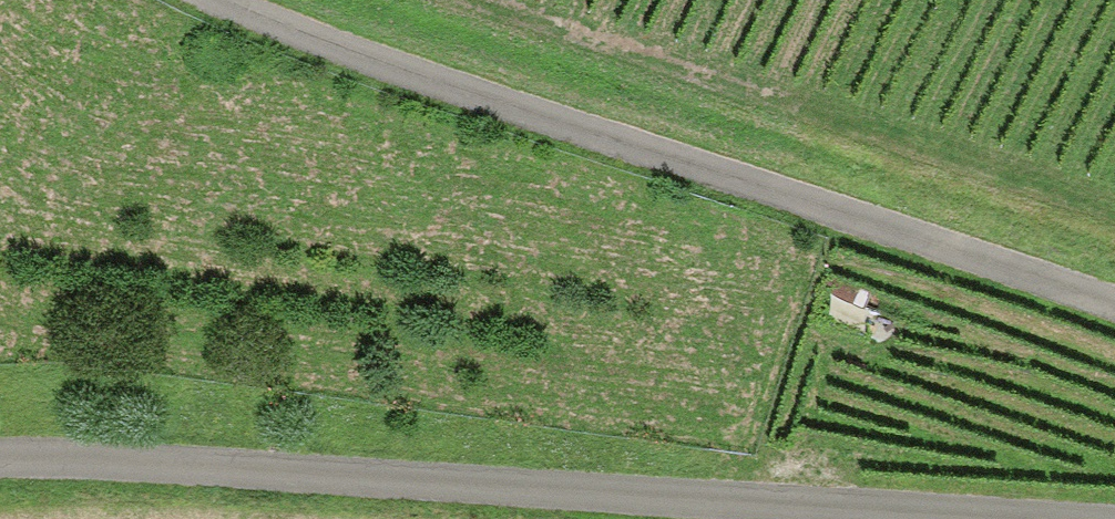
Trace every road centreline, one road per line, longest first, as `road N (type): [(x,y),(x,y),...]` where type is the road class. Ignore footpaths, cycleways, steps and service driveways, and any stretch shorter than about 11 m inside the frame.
road 1 (residential): [(0,460),(60,454),(1028,518)]
road 2 (residential): [(1114,306),(976,255),(472,100),(215,0)]

